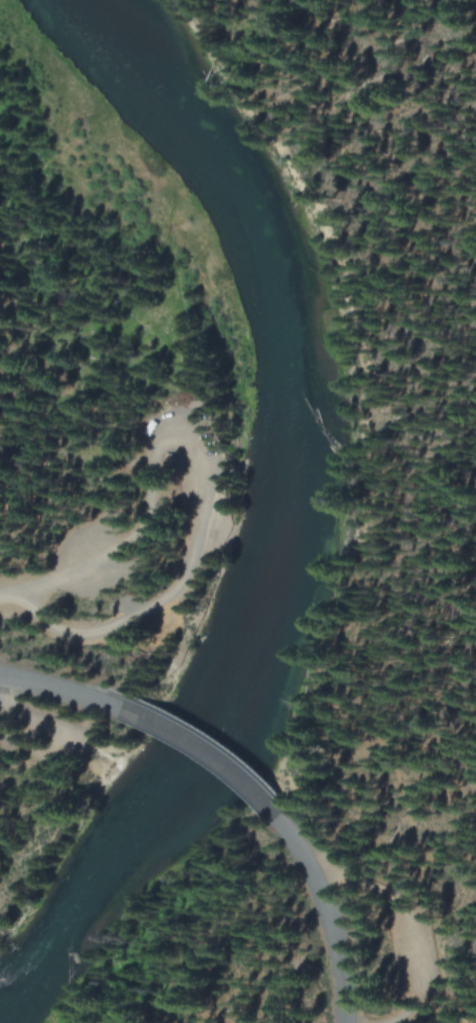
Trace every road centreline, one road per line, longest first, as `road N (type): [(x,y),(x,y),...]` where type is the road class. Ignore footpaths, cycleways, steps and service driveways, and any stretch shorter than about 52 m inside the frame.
road 1 (track): [(0,671),(113,634),(195,553),(195,443)]
road 2 (tertiary): [(280,816),(327,888),(344,1022)]
road 3 (tertiary): [(118,709),(202,751),(280,816)]
road 4 (tertiary): [(0,682),(118,709)]

